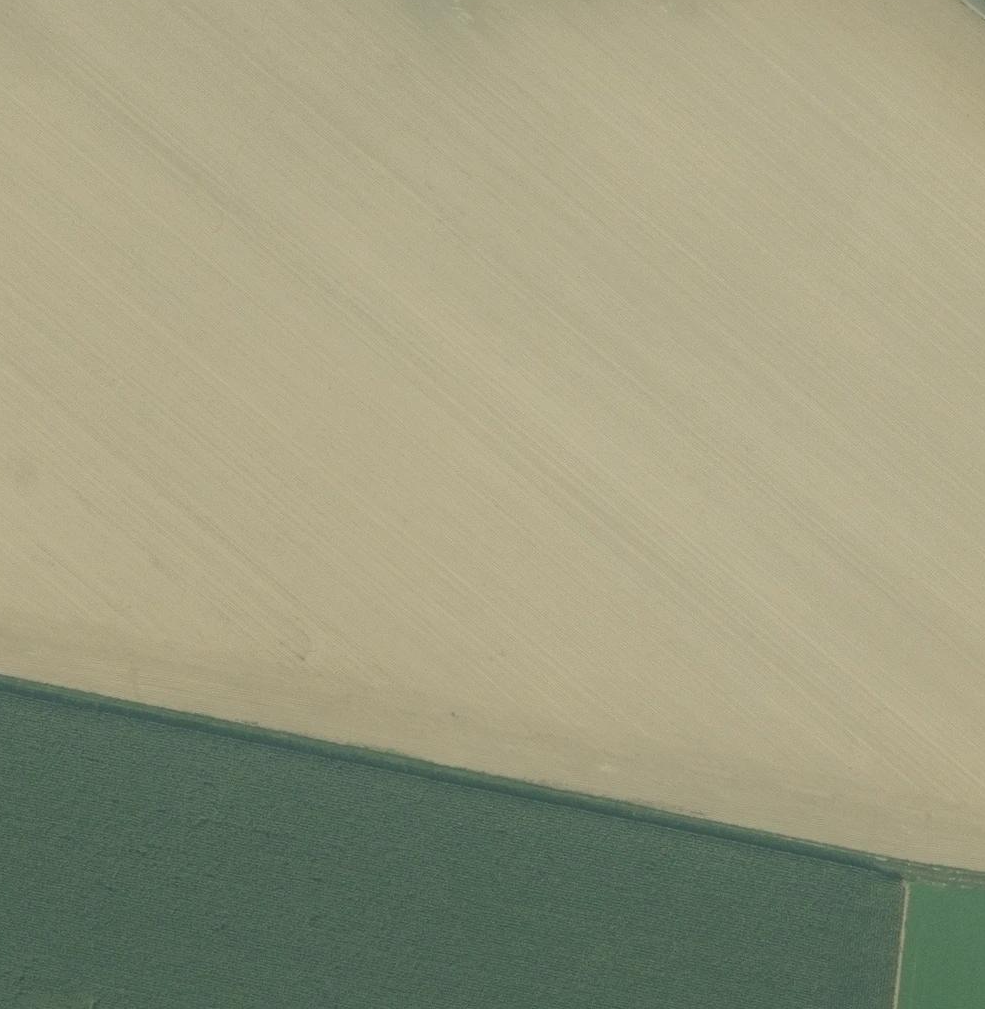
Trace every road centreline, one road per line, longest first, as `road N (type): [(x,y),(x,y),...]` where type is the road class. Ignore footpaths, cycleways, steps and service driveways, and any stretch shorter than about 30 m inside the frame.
road 1 (track): [(984,879),(770,843)]

